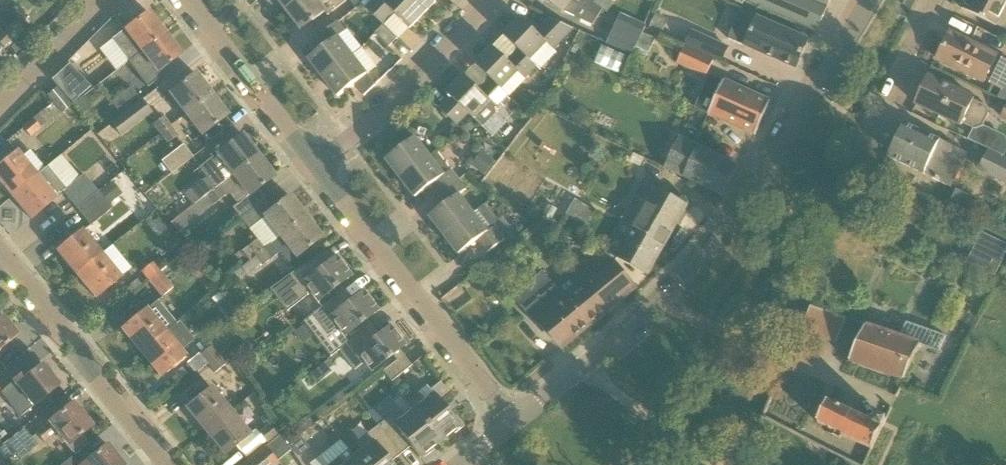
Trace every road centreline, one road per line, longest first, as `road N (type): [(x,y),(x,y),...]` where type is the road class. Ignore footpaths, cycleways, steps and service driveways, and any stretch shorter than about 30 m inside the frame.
road 1 (residential): [(581,367),(709,247),(781,153),(872,0)]
road 2 (residential): [(507,428),(313,170)]
road 3 (residential): [(170,464),(0,255)]
road 4 (residential): [(313,170),(493,0)]
road 5 (residential): [(313,170),(177,0)]
road 6 (residential): [(0,107),(109,0)]

